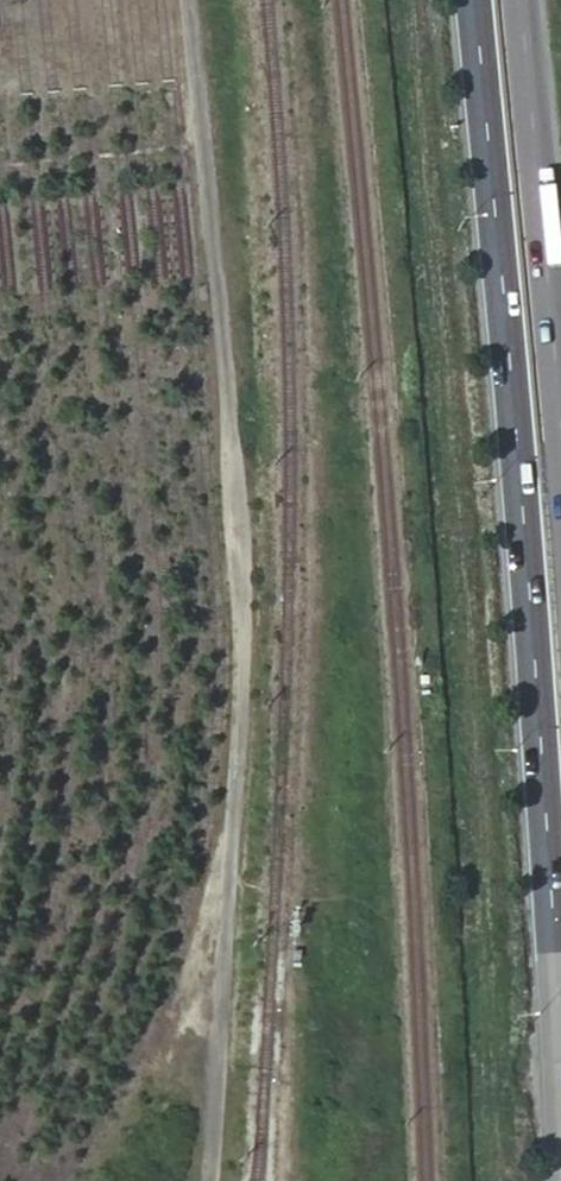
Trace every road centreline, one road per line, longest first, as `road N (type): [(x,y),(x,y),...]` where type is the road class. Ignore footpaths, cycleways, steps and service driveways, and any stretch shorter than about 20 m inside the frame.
road 1 (primary): [(474,0),(527,576),(560,1099)]
road 2 (primary): [(560,450),(520,0)]

